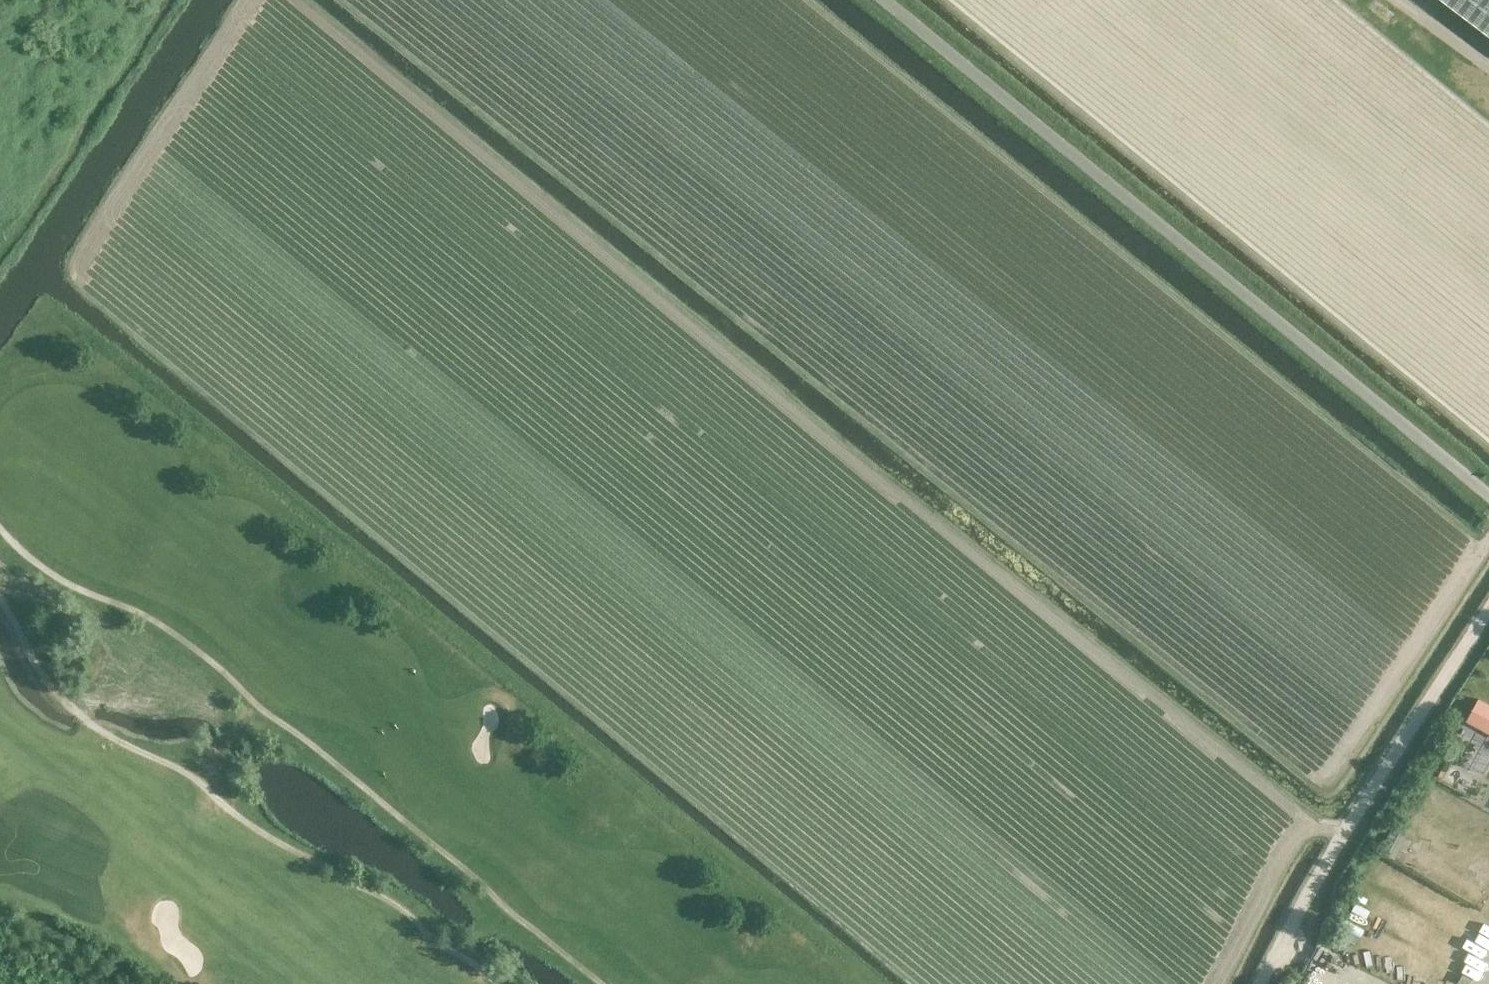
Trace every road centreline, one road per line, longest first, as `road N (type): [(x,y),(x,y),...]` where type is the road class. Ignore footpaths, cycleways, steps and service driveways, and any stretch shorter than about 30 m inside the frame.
road 1 (track): [(1262,983),(1343,835),(1488,611)]

